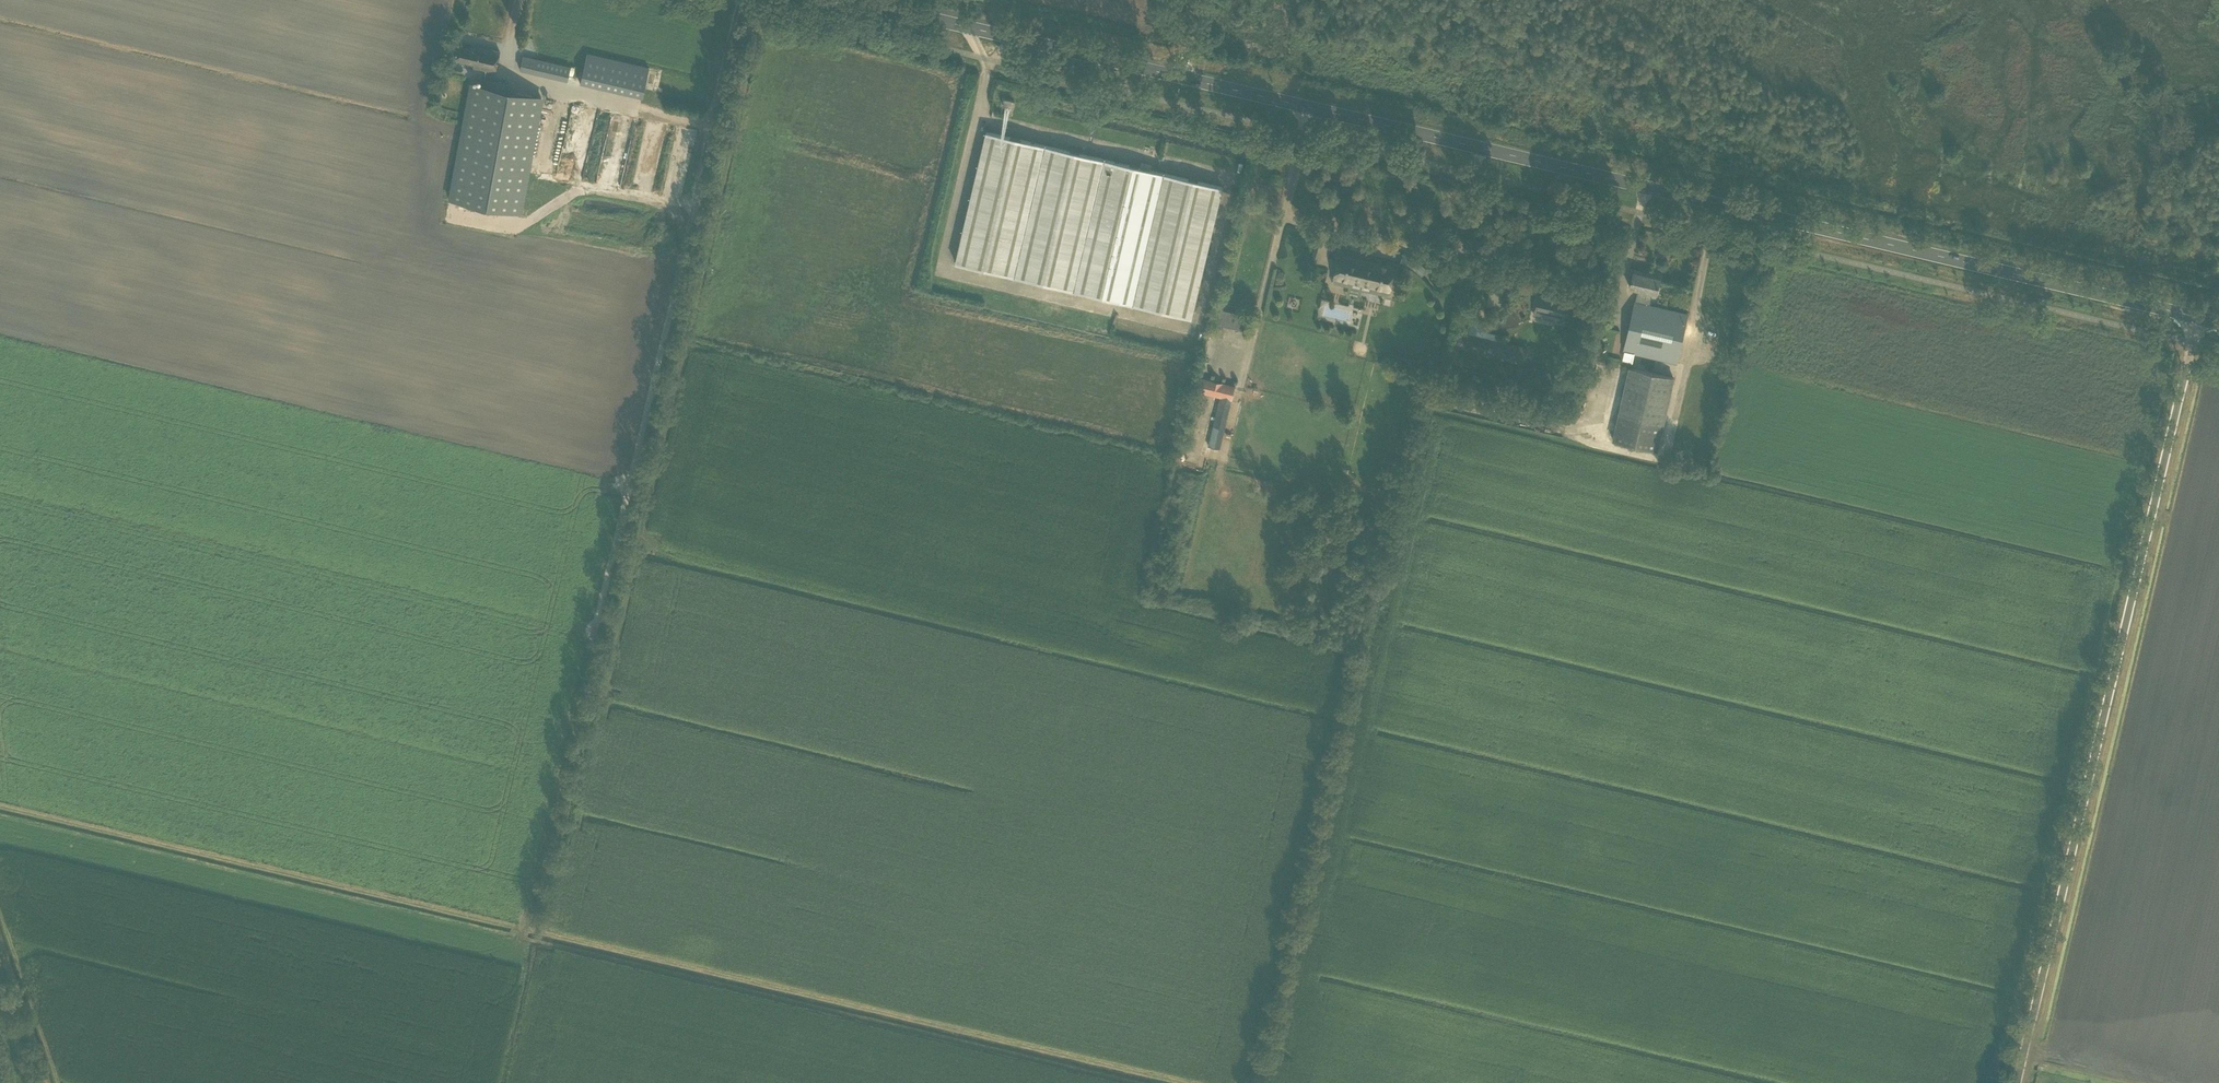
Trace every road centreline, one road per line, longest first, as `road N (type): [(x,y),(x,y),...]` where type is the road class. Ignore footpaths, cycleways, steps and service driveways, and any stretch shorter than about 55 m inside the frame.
road 1 (tertiary): [(2205,319),(1181,77)]
road 2 (unclassified): [(2020,1082),(2205,319)]
road 3 (tertiary): [(1181,77),(853,0)]

